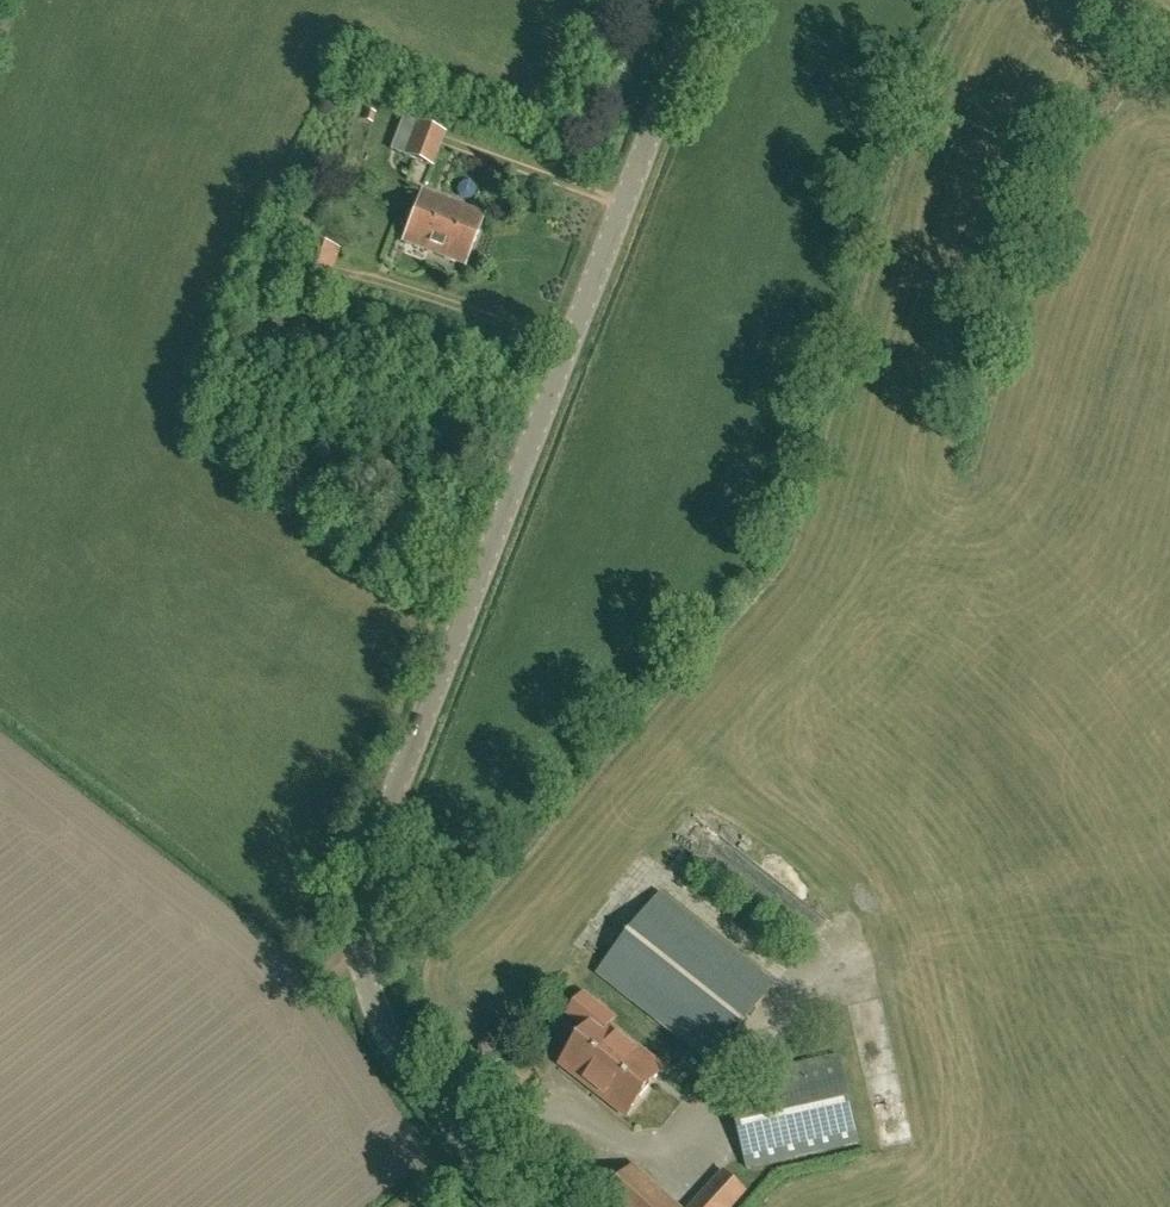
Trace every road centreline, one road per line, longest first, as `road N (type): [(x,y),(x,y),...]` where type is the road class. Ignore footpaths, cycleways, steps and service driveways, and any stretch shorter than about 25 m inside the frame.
road 1 (tertiary): [(512,1206),(374,1019),(360,971),(359,907),(367,868),(699,0)]

